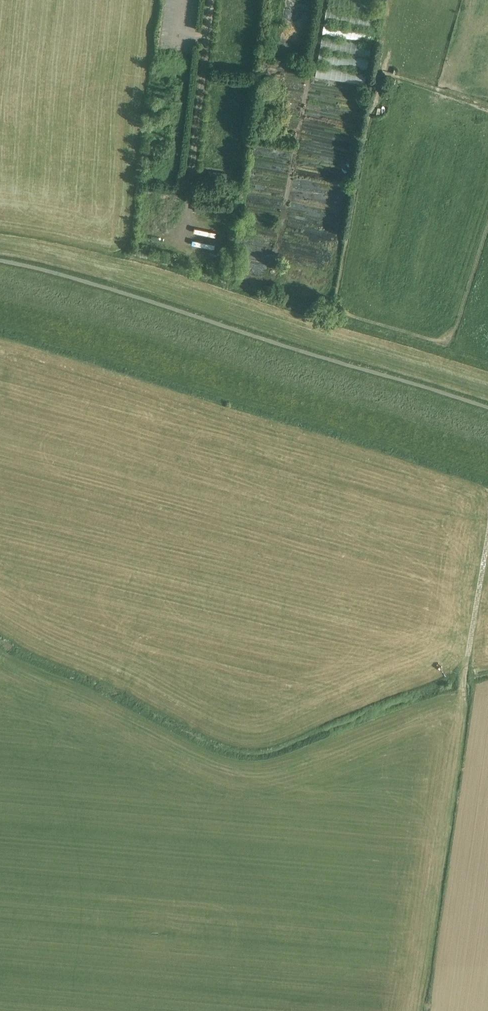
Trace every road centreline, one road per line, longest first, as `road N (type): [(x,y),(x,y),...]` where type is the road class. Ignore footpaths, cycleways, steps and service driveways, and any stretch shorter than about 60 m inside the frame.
road 1 (unclassified): [(182,246),(210,0)]

